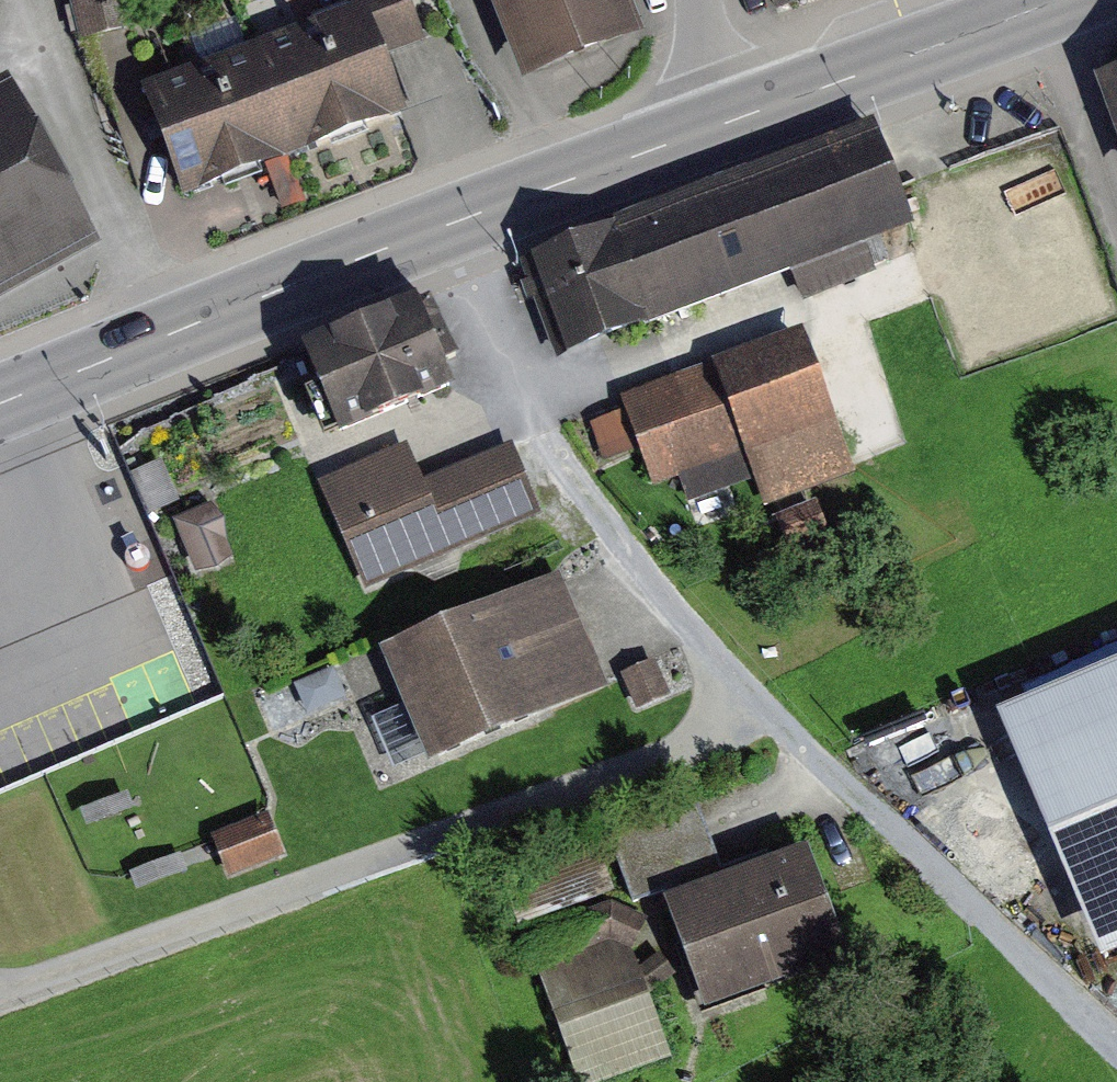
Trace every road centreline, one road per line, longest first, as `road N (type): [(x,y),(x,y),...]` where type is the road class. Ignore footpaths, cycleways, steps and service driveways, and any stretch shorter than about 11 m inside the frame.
road 1 (residential): [(1116,1049),(683,623),(556,449),(457,222)]
road 2 (secondary): [(457,222),(0,403)]
road 3 (secondary): [(1053,4),(730,122)]
road 4 (secondary): [(730,122),(457,222)]
road 5 (residential): [(1116,200),(1053,4)]
road 6 (residential): [(730,122),(697,0)]

